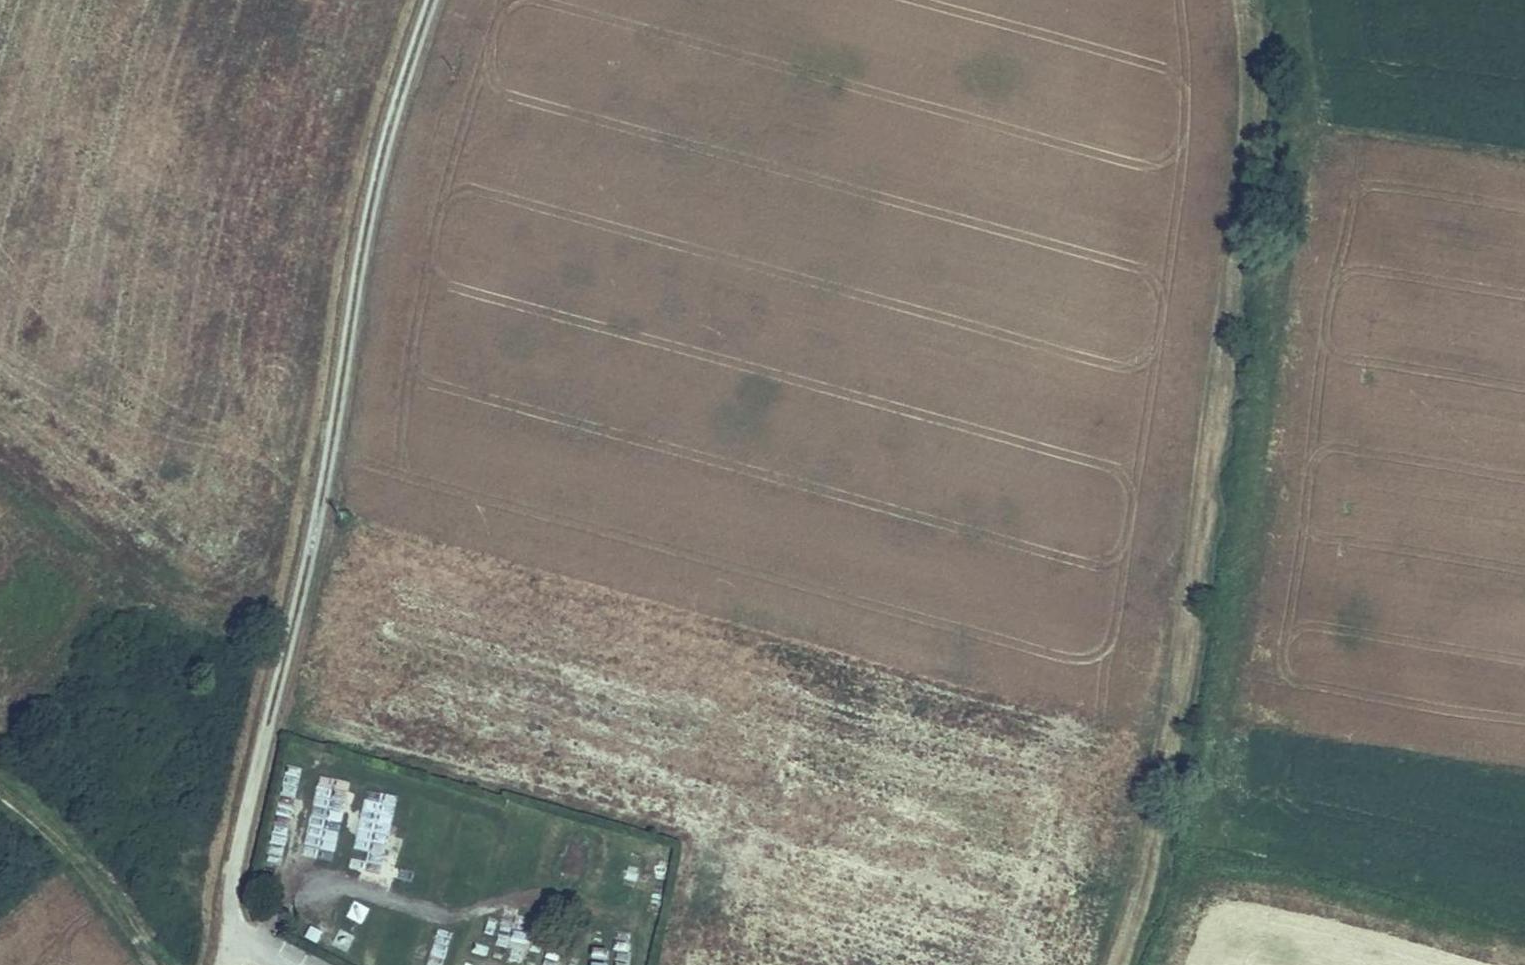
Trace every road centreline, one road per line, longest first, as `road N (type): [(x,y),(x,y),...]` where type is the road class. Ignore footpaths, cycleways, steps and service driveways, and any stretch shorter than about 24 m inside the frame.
road 1 (track): [(226,964),(242,938),(235,868),(316,542),(371,201),(434,0)]
road 2 (track): [(0,791),(87,868),(166,964)]

